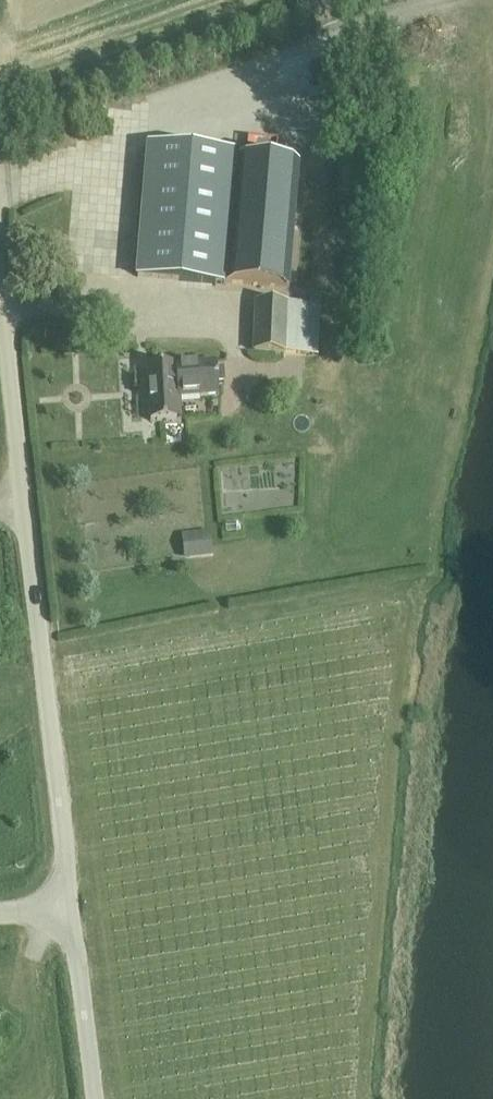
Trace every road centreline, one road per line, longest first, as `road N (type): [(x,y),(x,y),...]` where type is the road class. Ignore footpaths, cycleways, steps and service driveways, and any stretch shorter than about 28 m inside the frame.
road 1 (unclassified): [(66,907),(0,325)]
road 2 (unclassified): [(89,1098),(66,907)]
road 3 (track): [(66,907),(21,985),(25,1037),(0,1080)]

